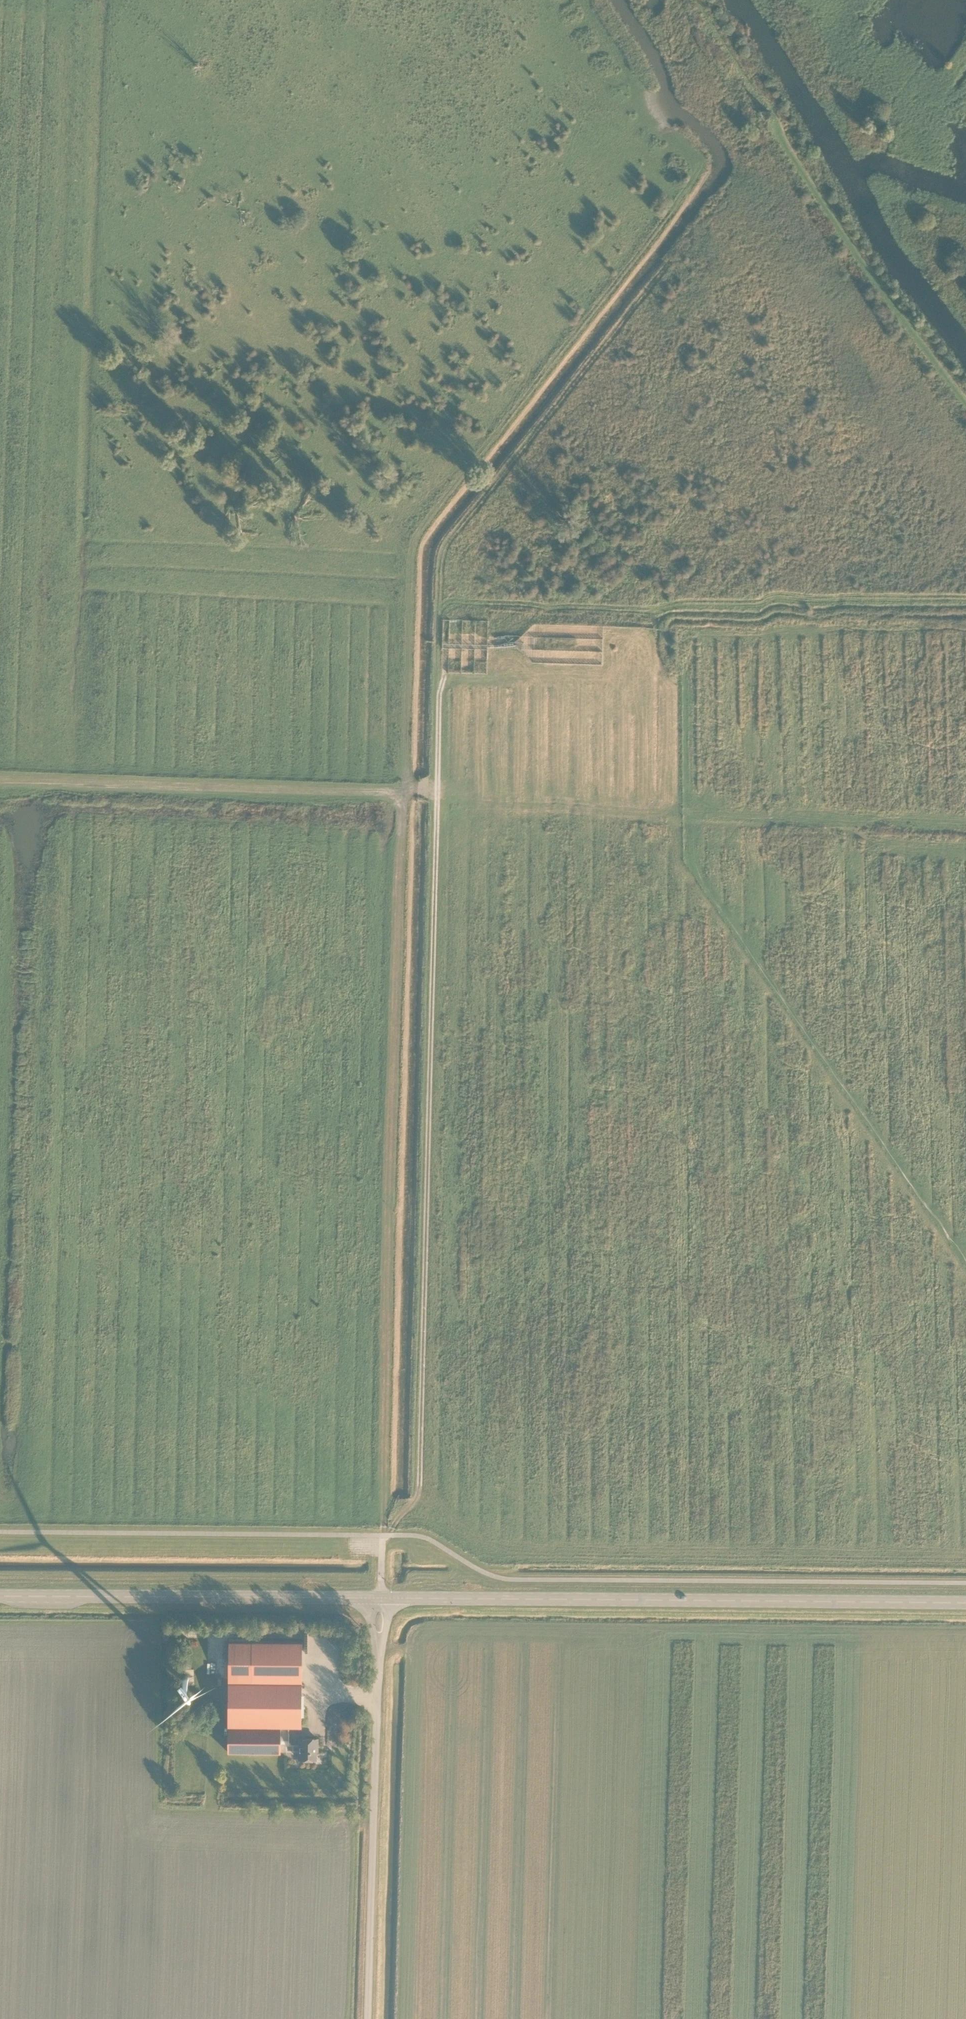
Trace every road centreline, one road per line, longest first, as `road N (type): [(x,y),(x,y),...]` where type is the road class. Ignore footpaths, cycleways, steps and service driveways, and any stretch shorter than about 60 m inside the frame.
road 1 (secondary): [(965,1602),(381,1596)]
road 2 (unclassified): [(368,2018),(381,1596)]
road 3 (secondary): [(0,1595),(381,1596)]

